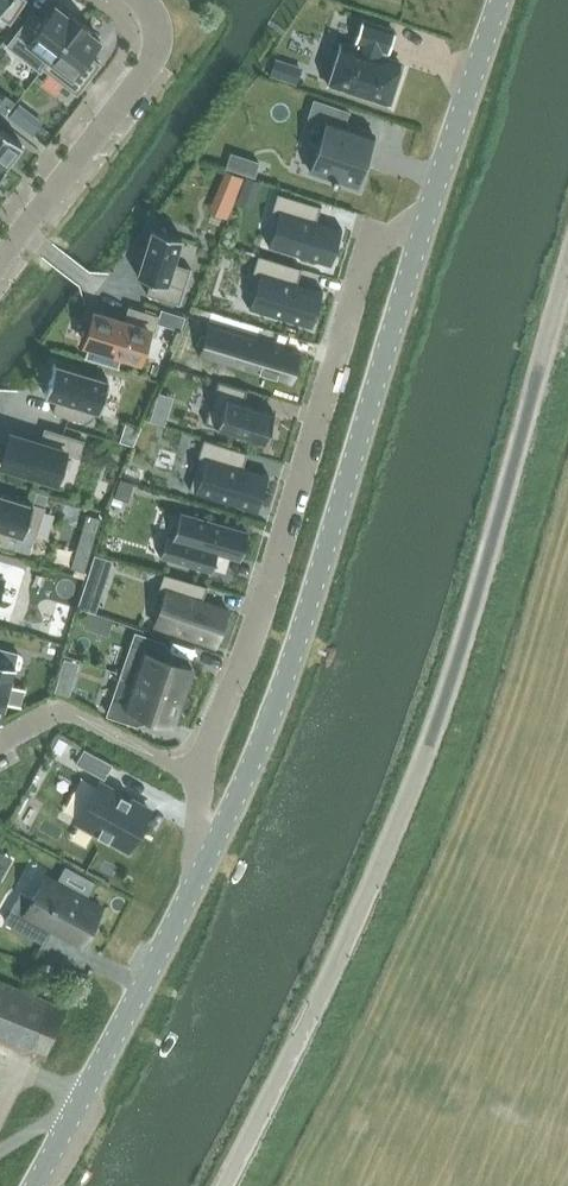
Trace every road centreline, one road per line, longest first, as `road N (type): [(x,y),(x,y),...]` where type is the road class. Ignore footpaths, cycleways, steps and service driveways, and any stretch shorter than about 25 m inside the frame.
road 1 (unclassified): [(227,1185),(463,652),(567,280)]
road 2 (unclassified): [(199,879),(306,623),(427,222)]
road 3 (residential): [(427,222),(365,255),(241,649),(193,773)]
road 4 (unclassified): [(35,1185),(199,879)]
road 5 (residential): [(0,257),(144,66),(152,29),(128,0)]
road 6 (unclassified): [(427,222),(504,0)]
road 7 (residential): [(0,740),(60,708),(193,773)]

